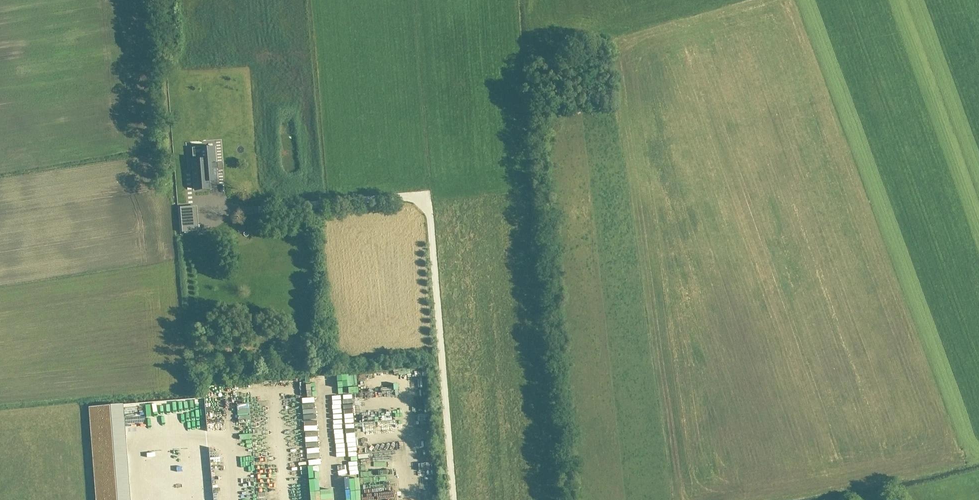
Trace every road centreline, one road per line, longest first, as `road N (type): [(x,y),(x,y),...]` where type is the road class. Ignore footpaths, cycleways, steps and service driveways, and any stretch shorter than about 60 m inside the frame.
road 1 (track): [(450,499),(424,205),(414,196),(229,210)]

